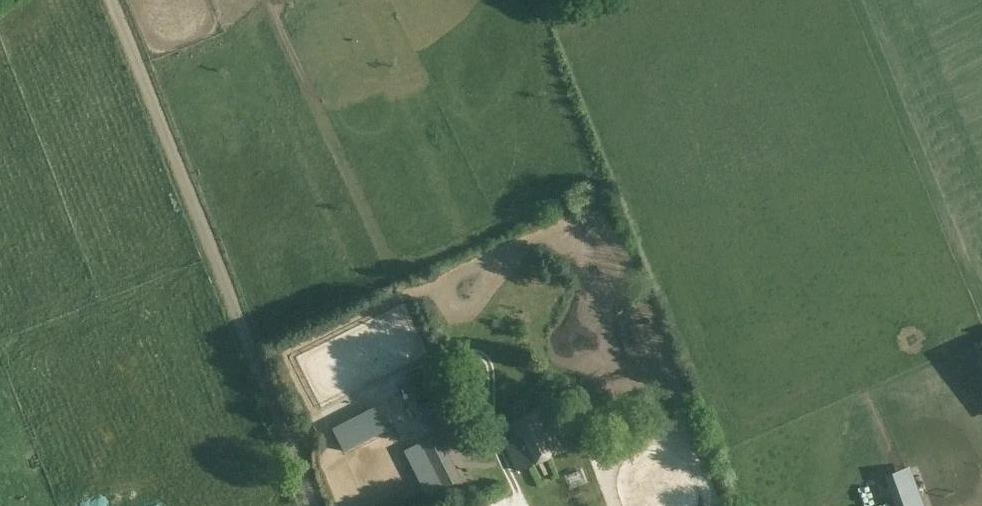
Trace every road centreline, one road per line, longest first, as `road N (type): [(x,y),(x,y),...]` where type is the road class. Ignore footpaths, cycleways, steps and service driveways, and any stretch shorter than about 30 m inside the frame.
road 1 (track): [(314,505),(110,0)]

